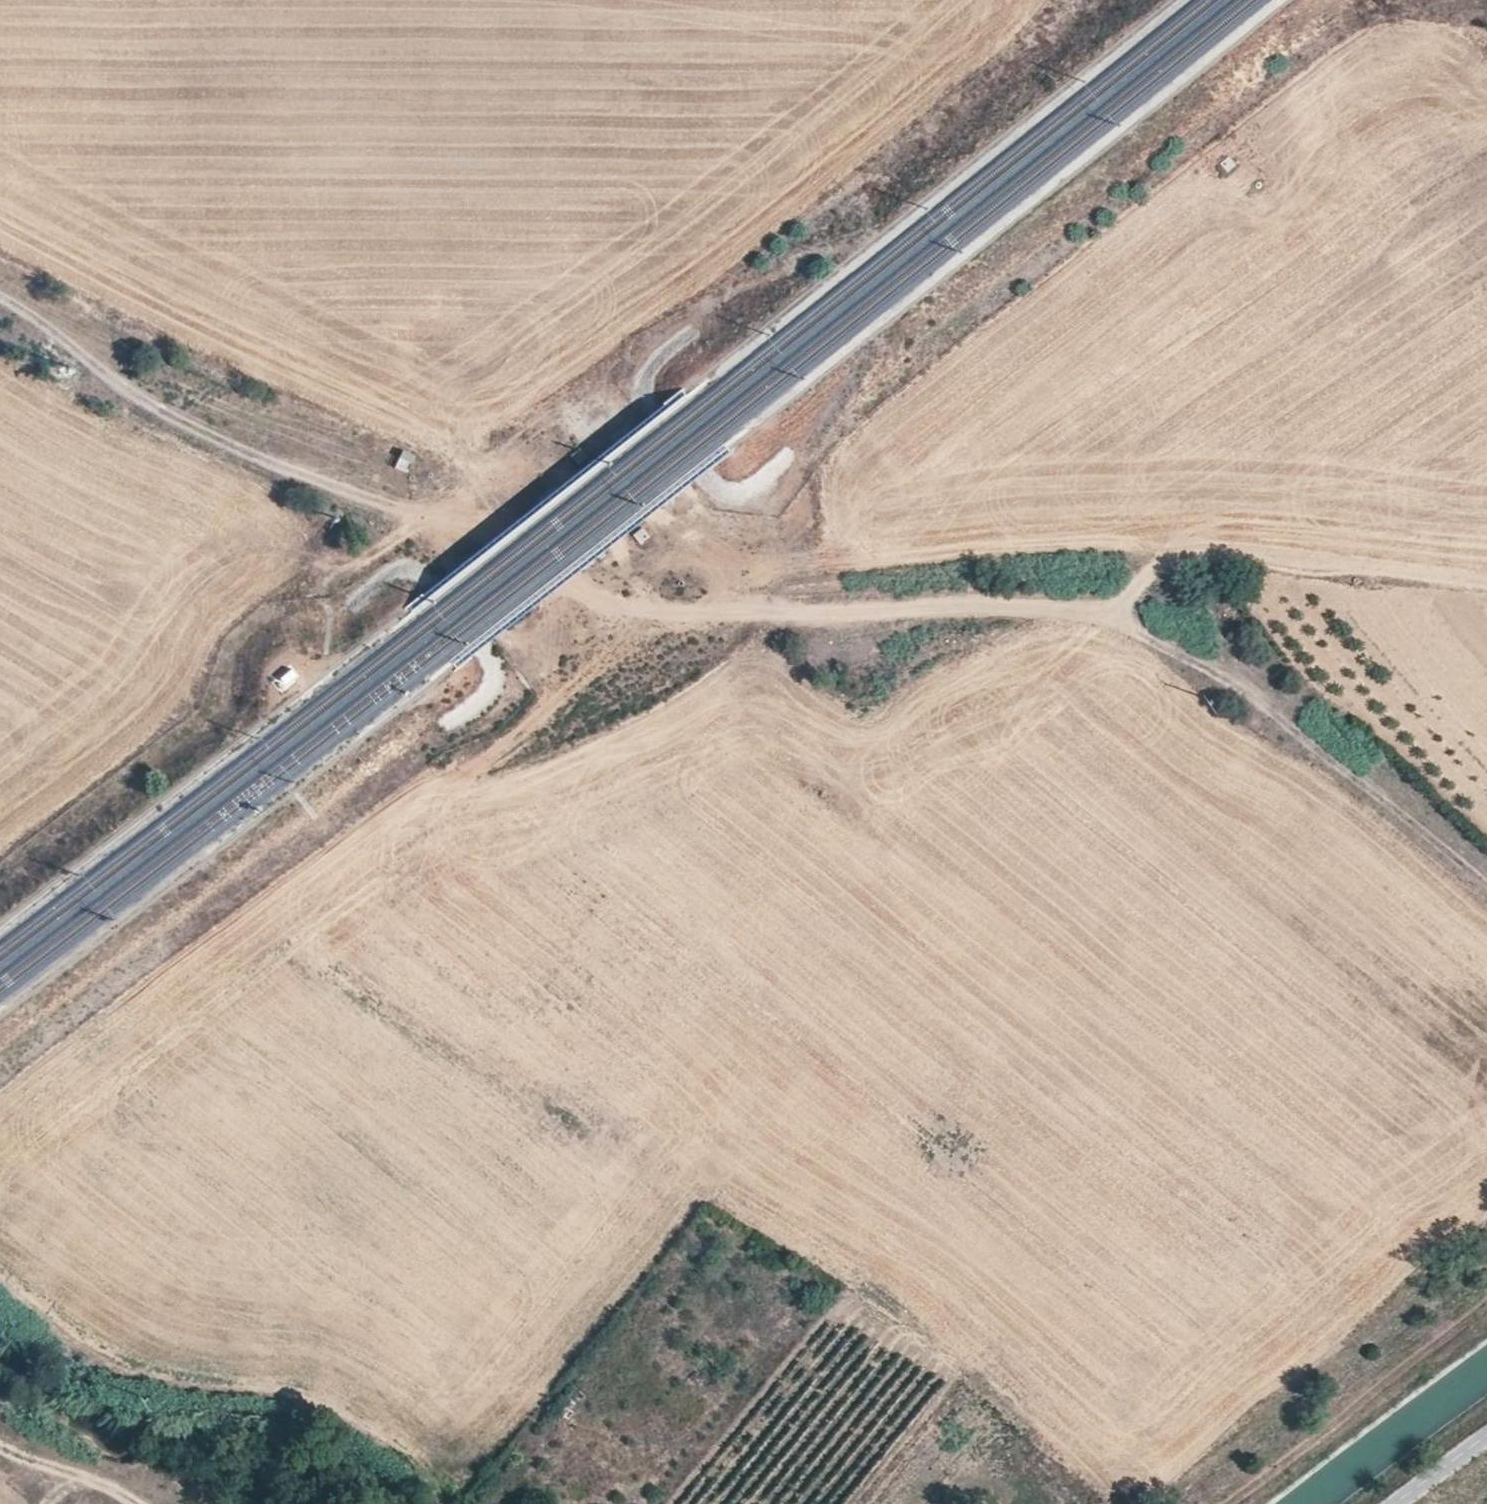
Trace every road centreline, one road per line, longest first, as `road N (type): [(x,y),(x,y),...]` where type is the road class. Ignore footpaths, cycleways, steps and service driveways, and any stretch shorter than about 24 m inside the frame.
road 1 (track): [(0,292),(138,398),(217,440),(319,484),(482,533),(623,606),(767,611),(998,598),(1127,617),(1274,704),(1486,875)]
road 2 (track): [(1486,575),(1268,551),(1152,568),(1127,617)]

